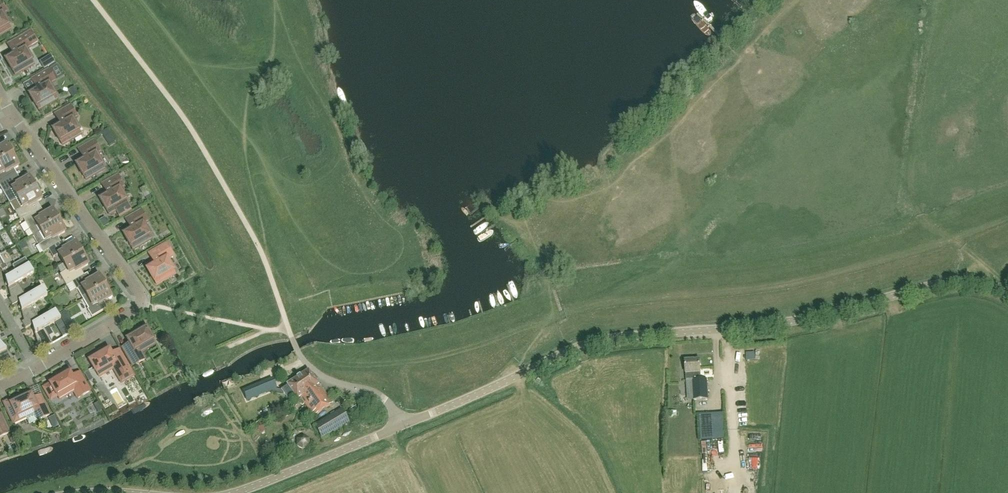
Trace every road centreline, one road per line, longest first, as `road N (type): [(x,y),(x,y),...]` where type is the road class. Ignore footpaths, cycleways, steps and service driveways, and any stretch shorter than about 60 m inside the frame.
road 1 (track): [(298,350),(312,345),(344,361),(402,362),(593,301),(809,280),(952,239),(1007,292)]
road 2 (unclassified): [(1007,293),(978,283),(934,287),(780,324),(593,342),(400,427)]
road 3 (track): [(278,23),(343,157),(331,175),(295,186),(282,183),(145,0)]
road 4 (residential): [(38,369),(136,313),(143,295),(16,121)]
road 5 (unclassified): [(237,492),(400,427)]
road 6 (unclassified): [(298,350),(321,376),(381,397),(400,427)]

